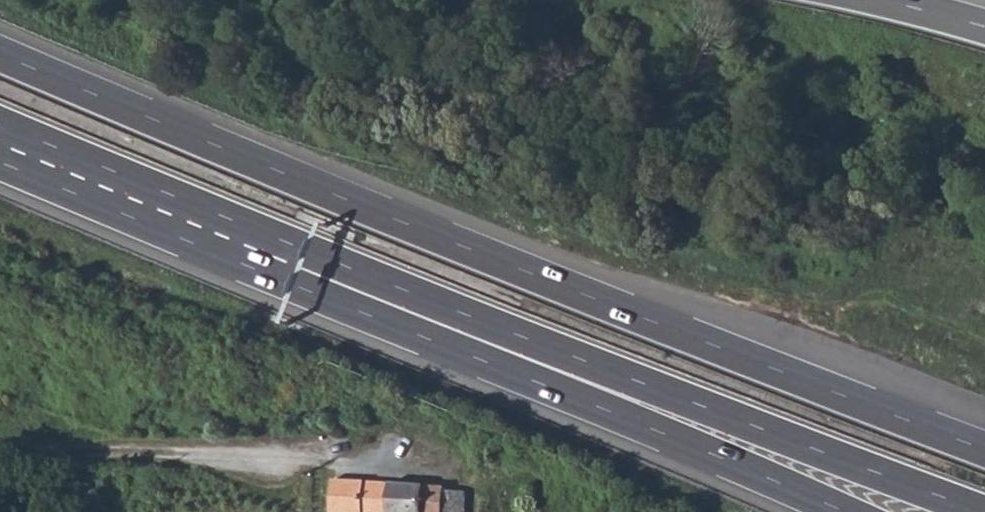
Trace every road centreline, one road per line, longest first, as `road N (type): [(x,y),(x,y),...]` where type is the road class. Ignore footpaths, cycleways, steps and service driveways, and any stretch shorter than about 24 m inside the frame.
road 1 (trunk): [(984,449),(467,248),(0,54)]
road 2 (trunk): [(457,312),(984,511)]
road 3 (trunk): [(0,127),(457,312)]
road 4 (trunk): [(457,312),(522,364),(872,511)]
road 5 (unclassified): [(0,457),(188,455),(362,440)]

